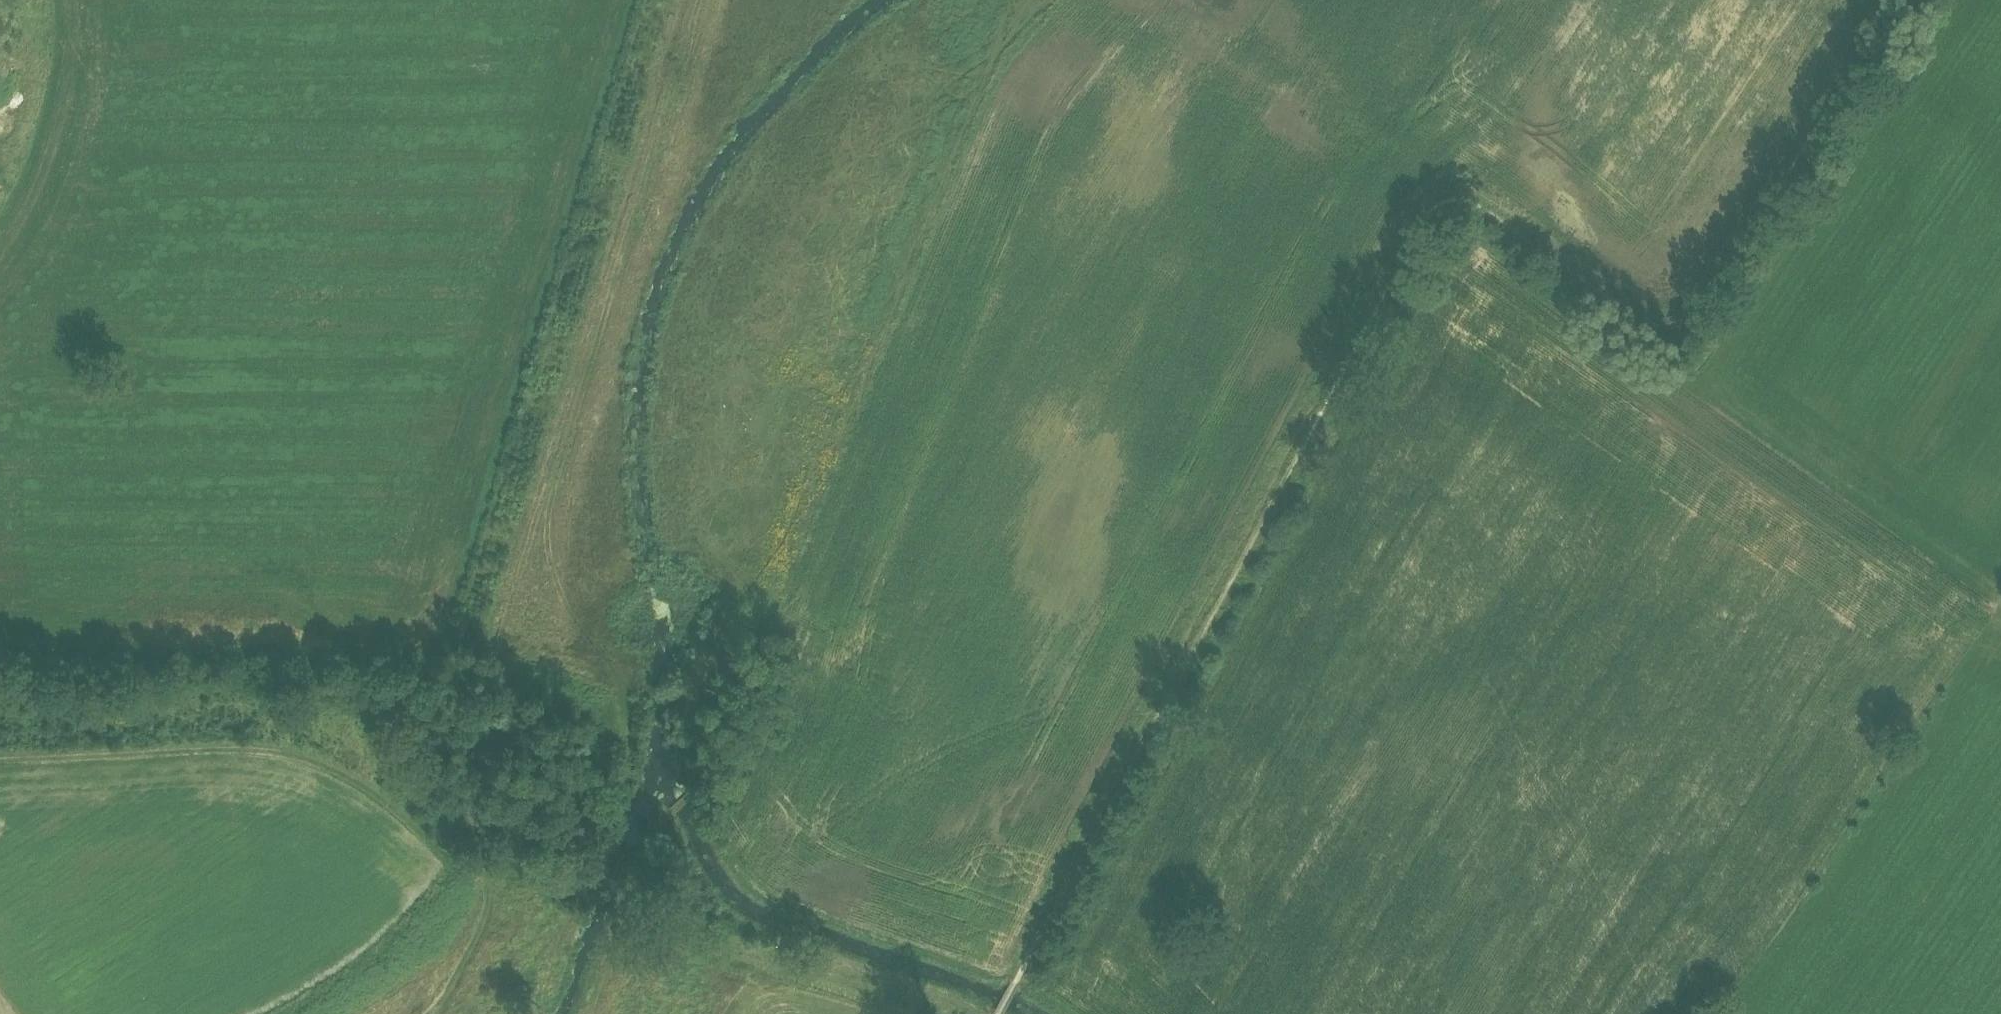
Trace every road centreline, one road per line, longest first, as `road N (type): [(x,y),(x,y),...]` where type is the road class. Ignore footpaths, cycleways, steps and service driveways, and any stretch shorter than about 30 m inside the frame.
road 1 (track): [(993,1013),(710,910),(661,835)]

